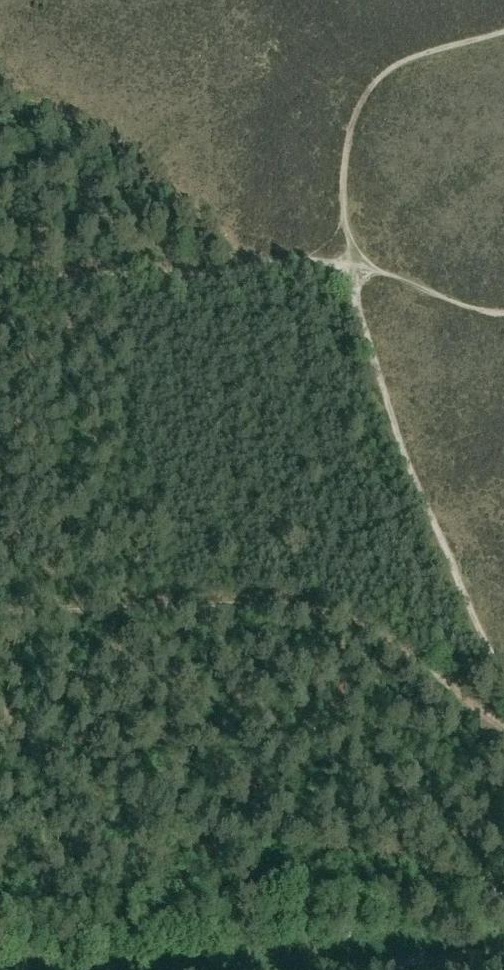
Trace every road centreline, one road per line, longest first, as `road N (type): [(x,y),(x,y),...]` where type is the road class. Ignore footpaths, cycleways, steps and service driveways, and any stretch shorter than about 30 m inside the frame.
road 1 (track): [(0,620),(298,609),(357,621),(503,712)]
road 2 (track): [(503,682),(419,488),(353,265)]
road 3 (track): [(0,281),(353,265)]

